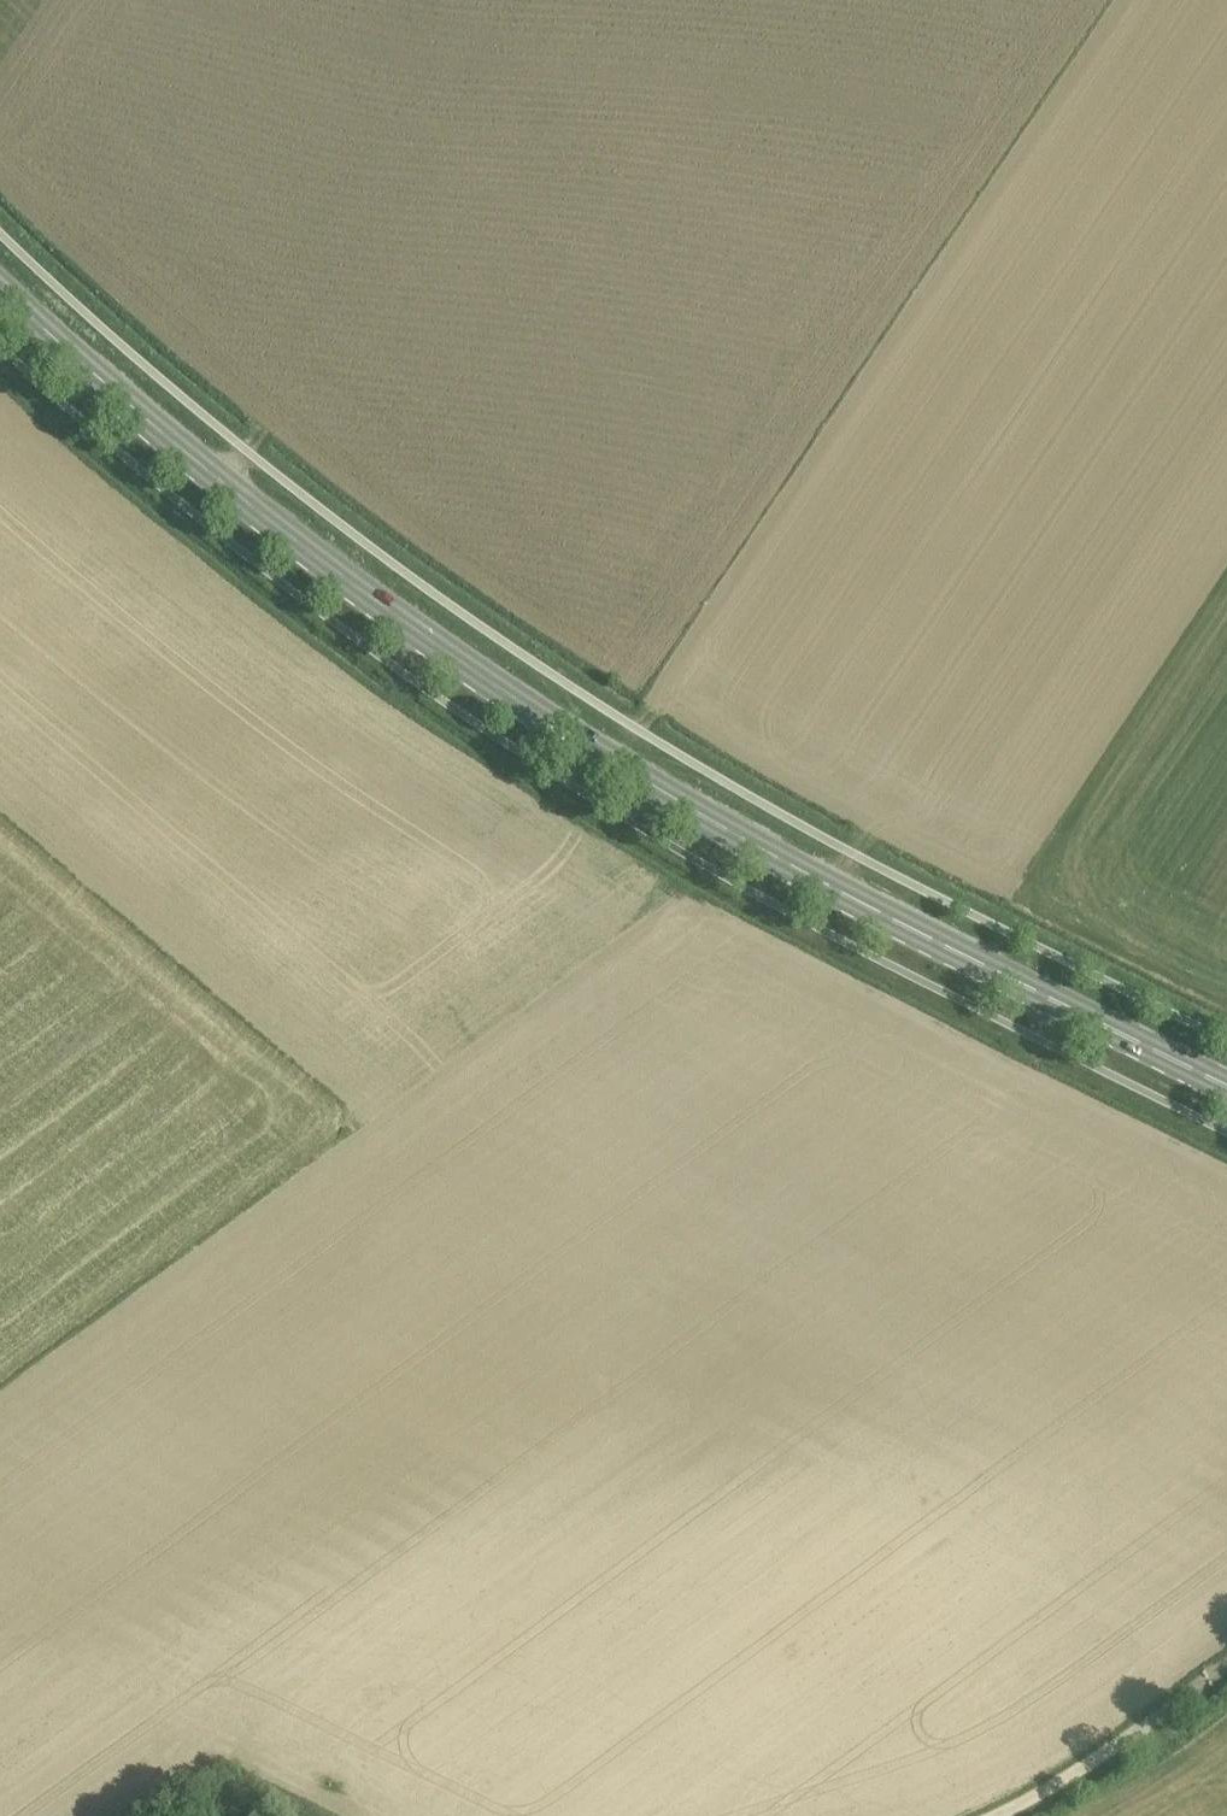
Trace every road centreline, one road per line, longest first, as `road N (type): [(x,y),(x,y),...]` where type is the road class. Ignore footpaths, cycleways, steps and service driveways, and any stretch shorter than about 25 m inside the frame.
road 1 (primary): [(1226,1086),(872,910),(544,717),(263,515),(0,287)]
road 2 (unclassified): [(1226,1662),(1087,1765),(994,1815)]

